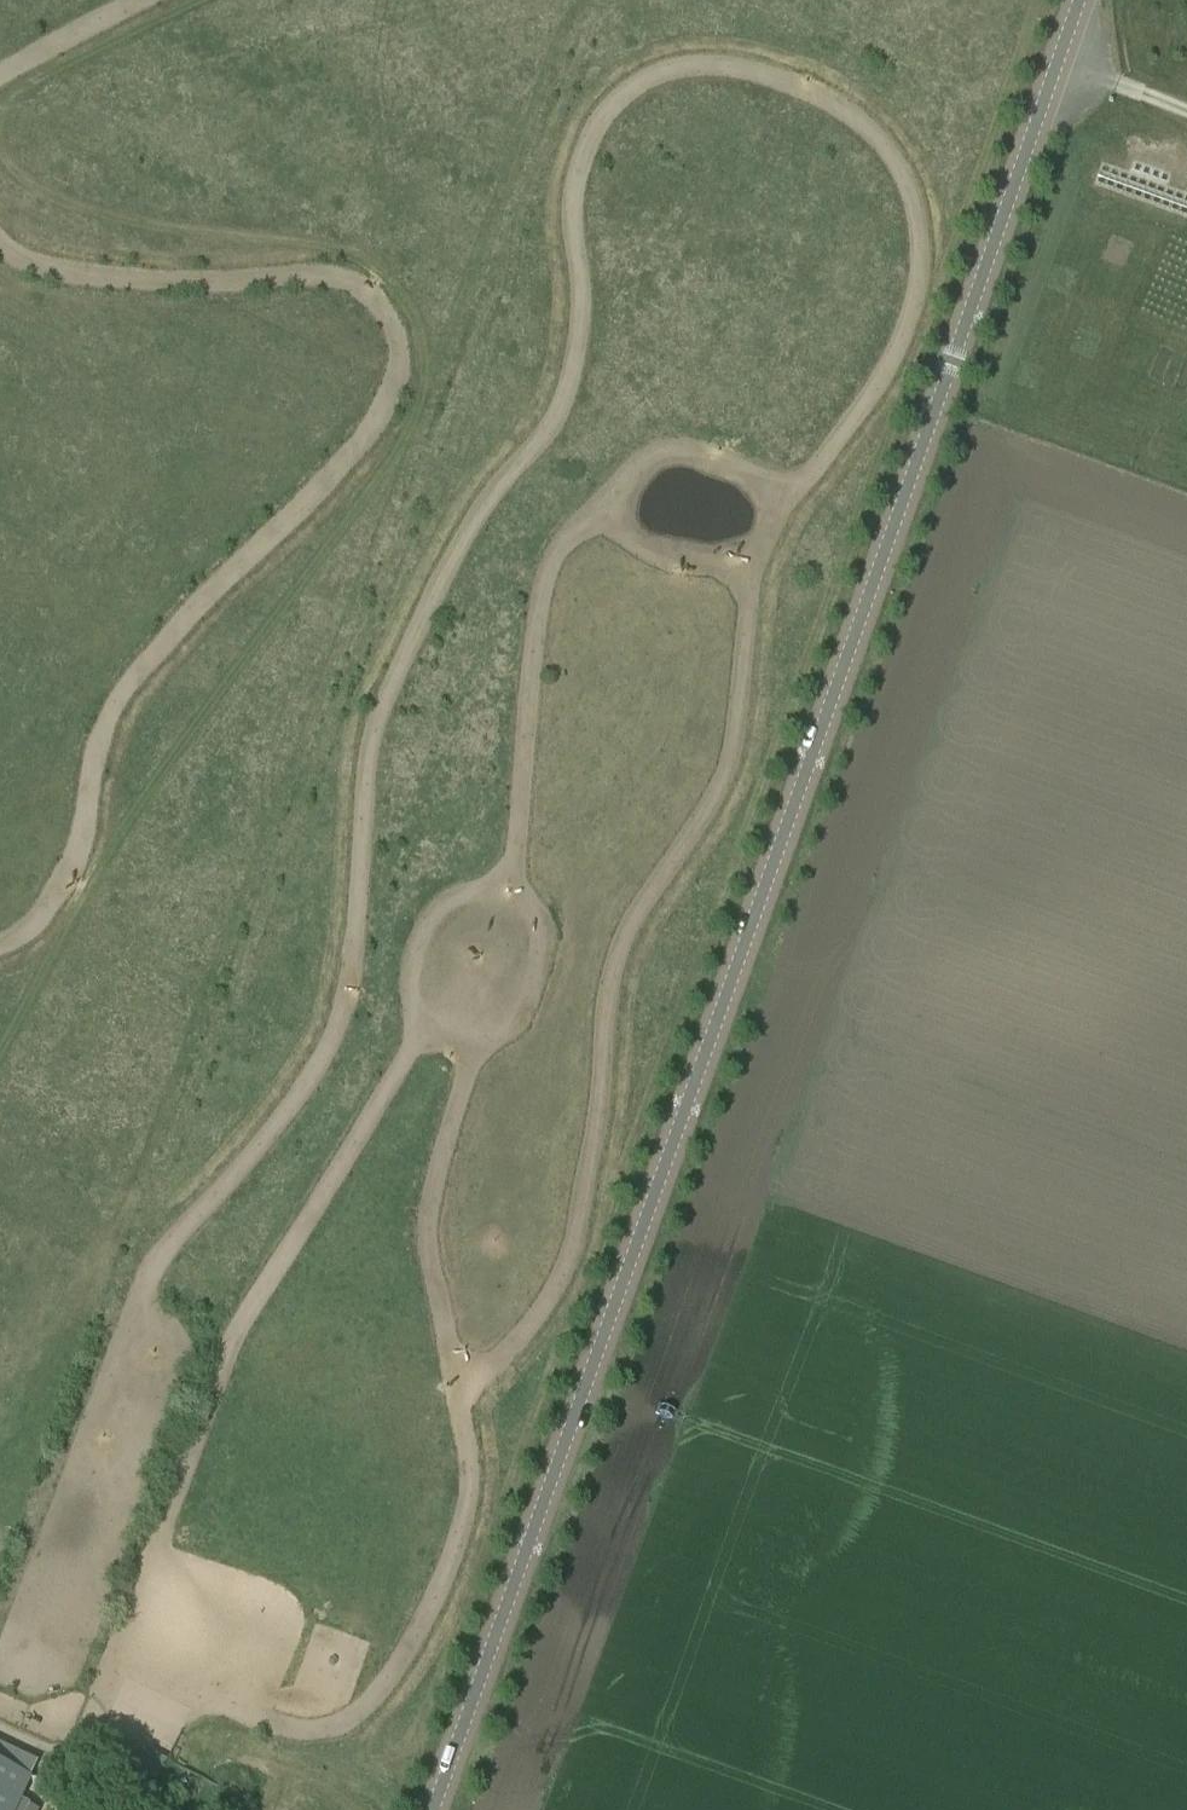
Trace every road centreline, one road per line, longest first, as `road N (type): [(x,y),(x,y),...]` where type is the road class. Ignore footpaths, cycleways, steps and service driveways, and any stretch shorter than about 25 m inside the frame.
road 1 (secondary): [(433,1809),(1078,0)]
road 2 (track): [(0,158),(22,182),(83,205),(301,237),(353,254),(414,308),(427,341),(424,387),(395,451),(99,864),(0,1054)]
road 3 (track): [(216,0),(33,81),(0,105)]

